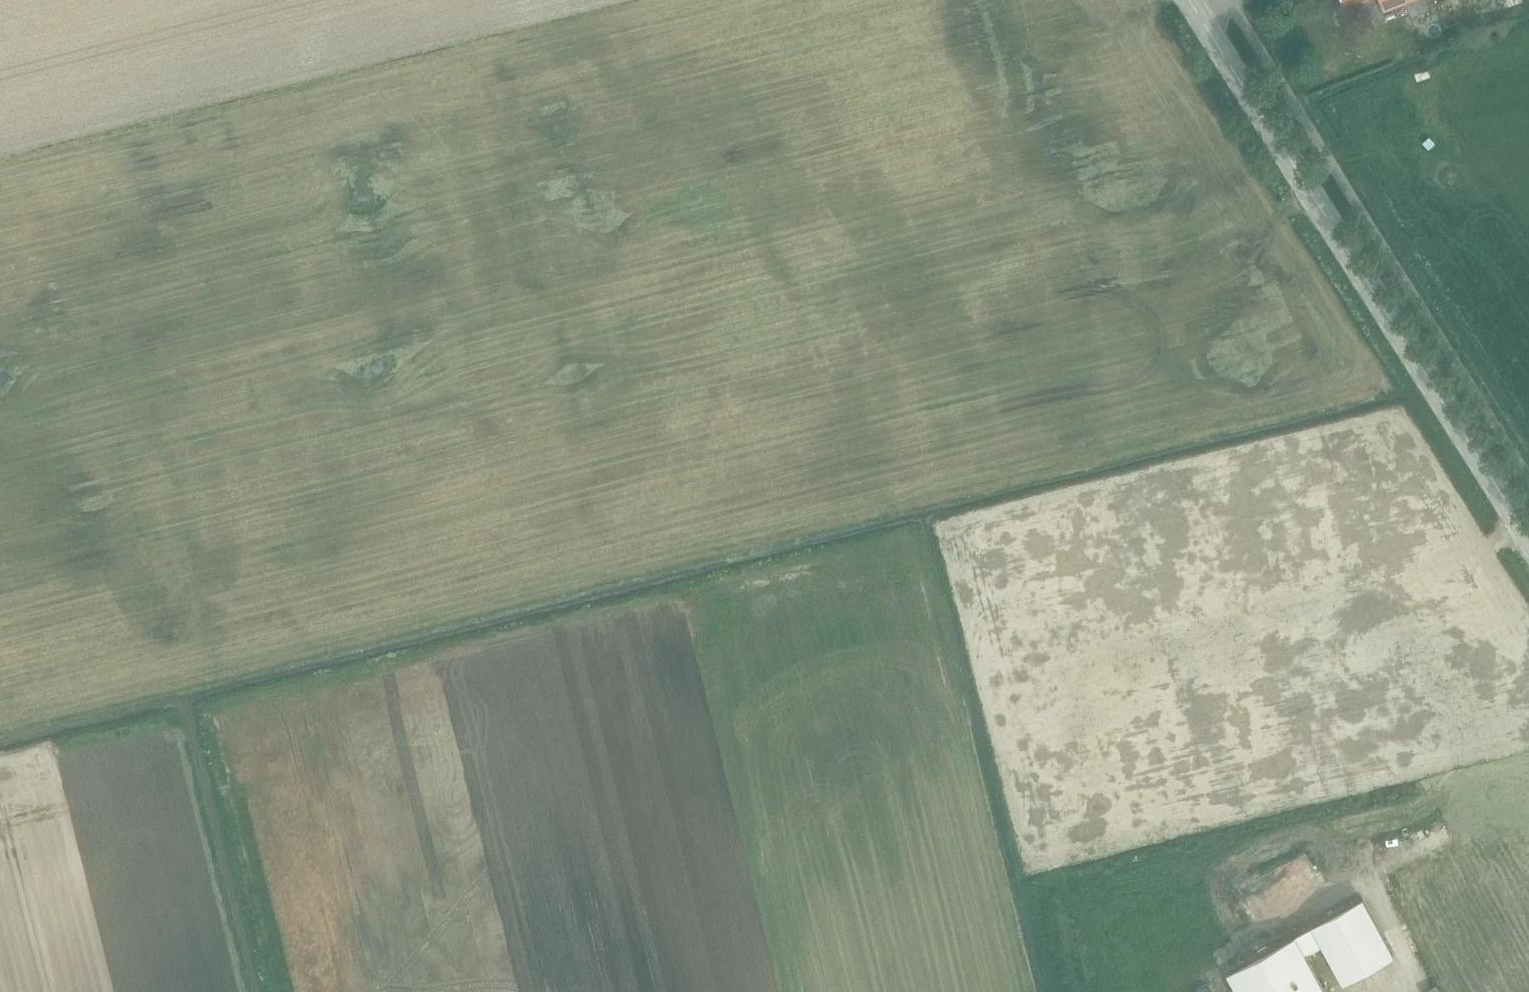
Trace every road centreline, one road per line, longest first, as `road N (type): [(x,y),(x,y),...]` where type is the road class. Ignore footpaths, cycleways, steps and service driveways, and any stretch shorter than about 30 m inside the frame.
road 1 (secondary): [(1528,532),(1193,0)]

